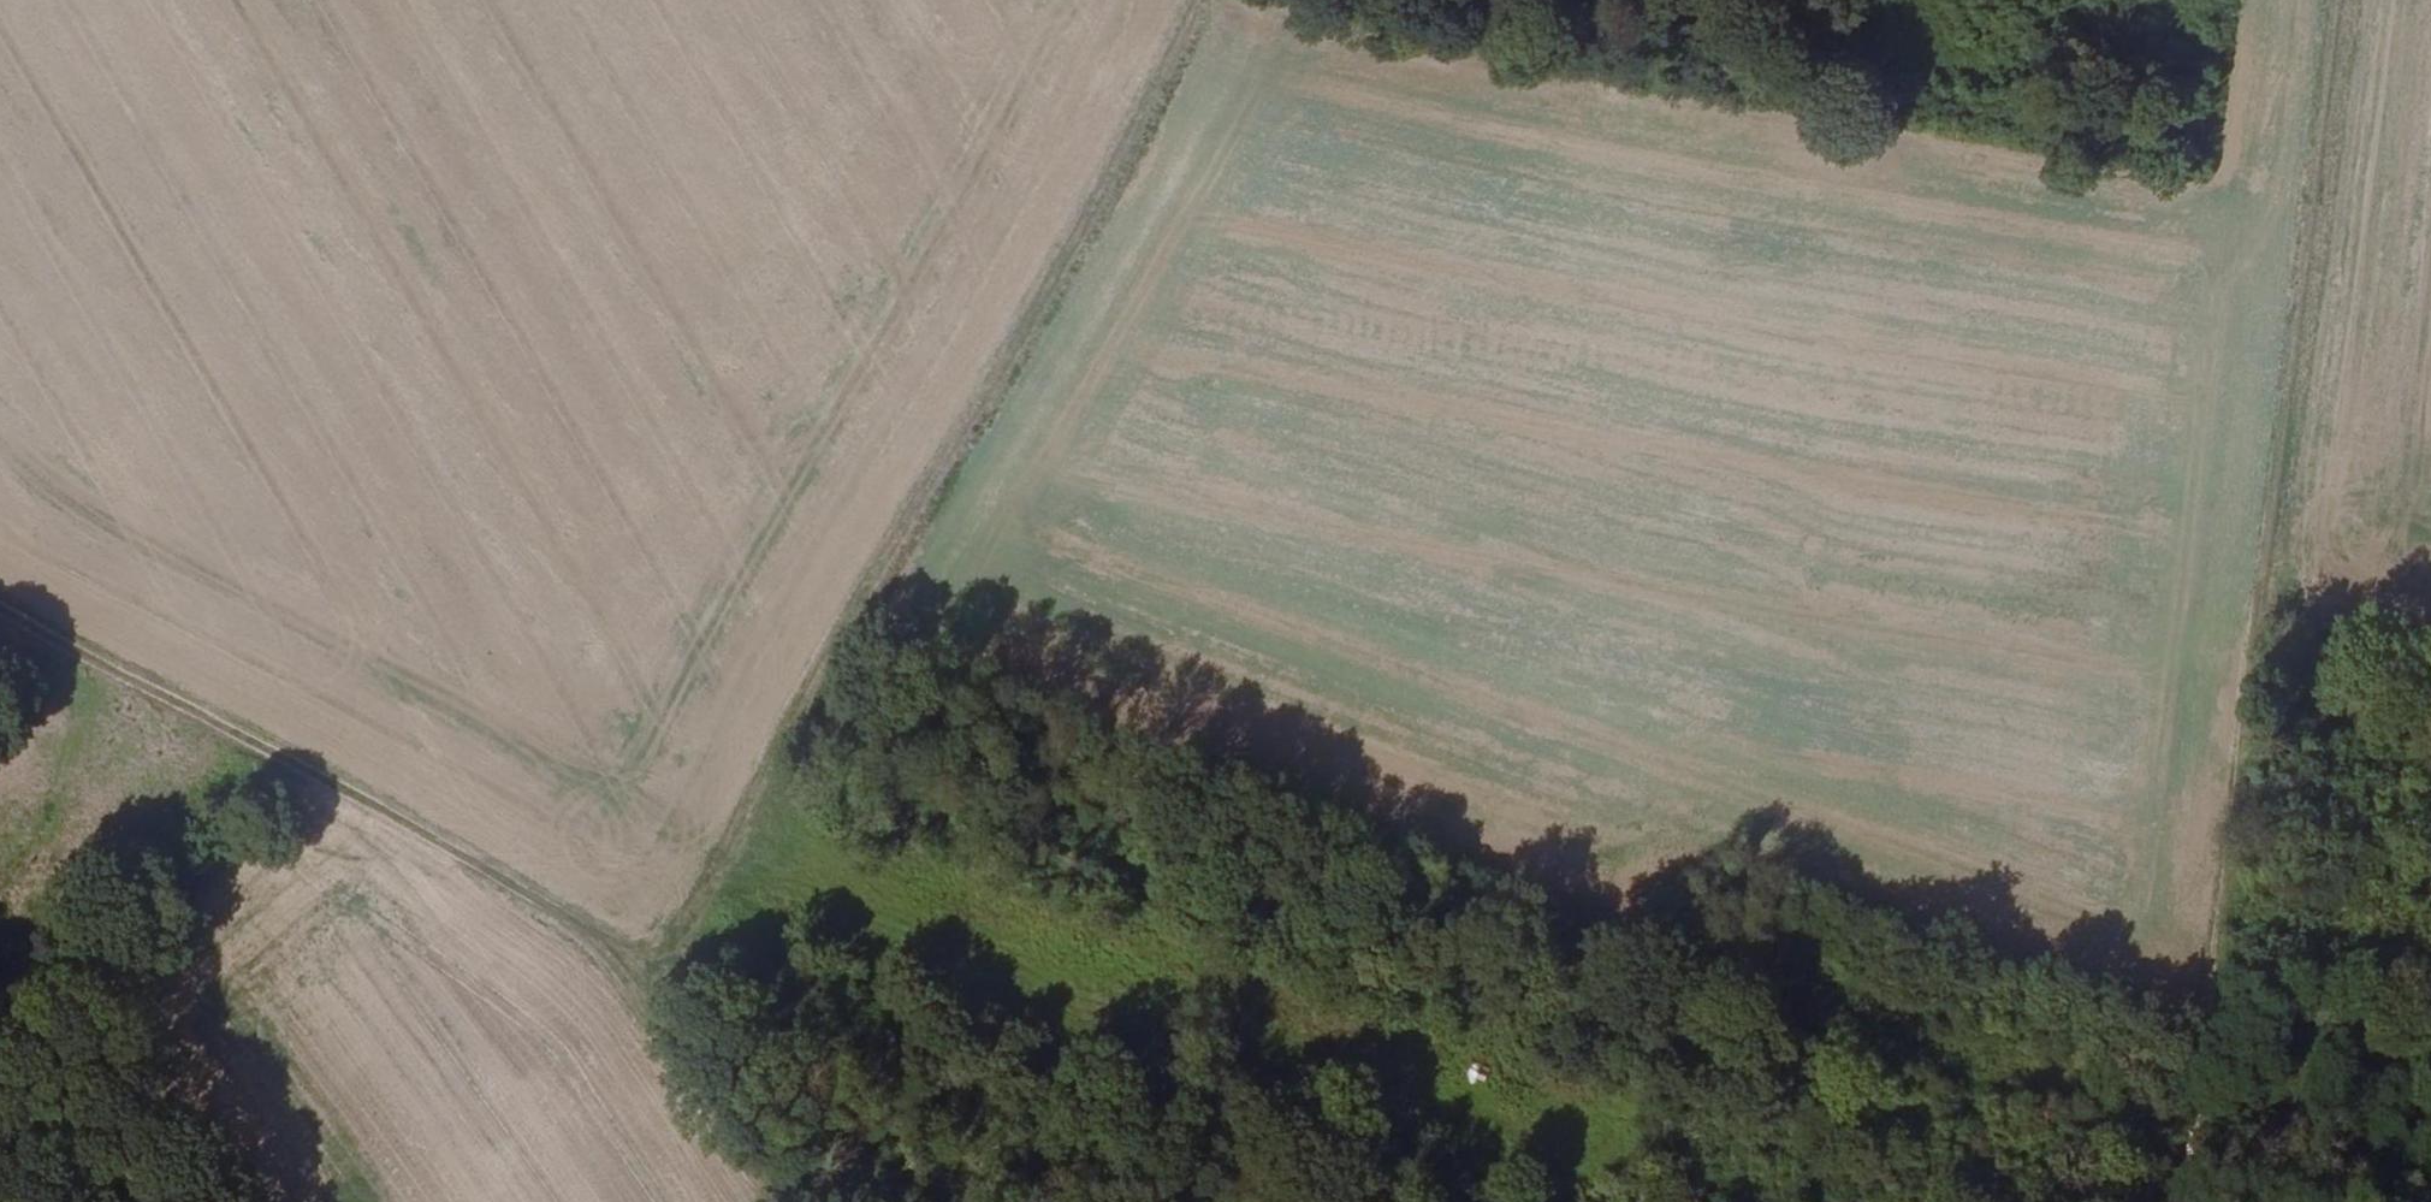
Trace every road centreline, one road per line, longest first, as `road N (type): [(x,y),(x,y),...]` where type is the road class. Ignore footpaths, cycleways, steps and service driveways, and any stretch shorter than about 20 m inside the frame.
road 1 (track): [(2313,0),(2194,1080),(2174,1201)]
road 2 (track): [(0,620),(597,956),(761,1201)]

